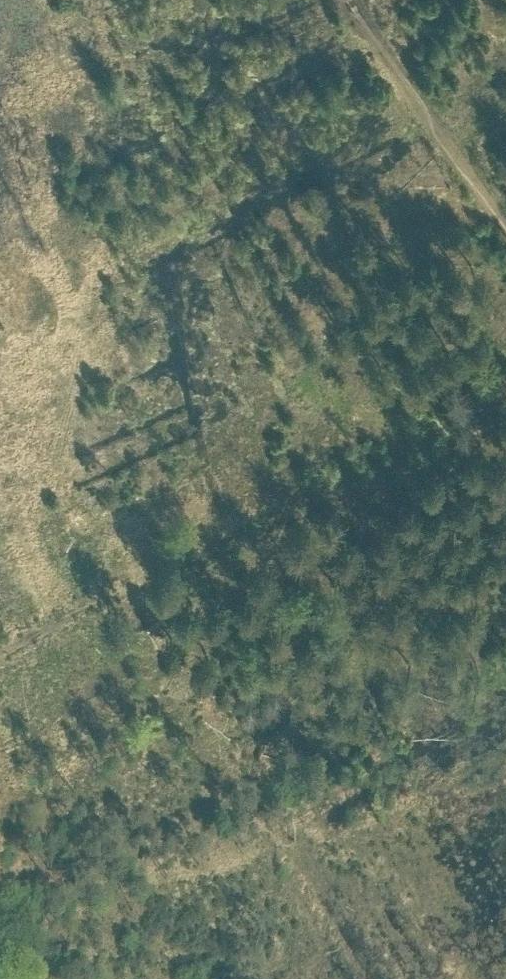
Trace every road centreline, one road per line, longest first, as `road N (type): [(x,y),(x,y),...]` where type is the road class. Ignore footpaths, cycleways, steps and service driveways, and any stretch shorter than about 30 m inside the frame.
road 1 (track): [(351,0),(505,225)]

